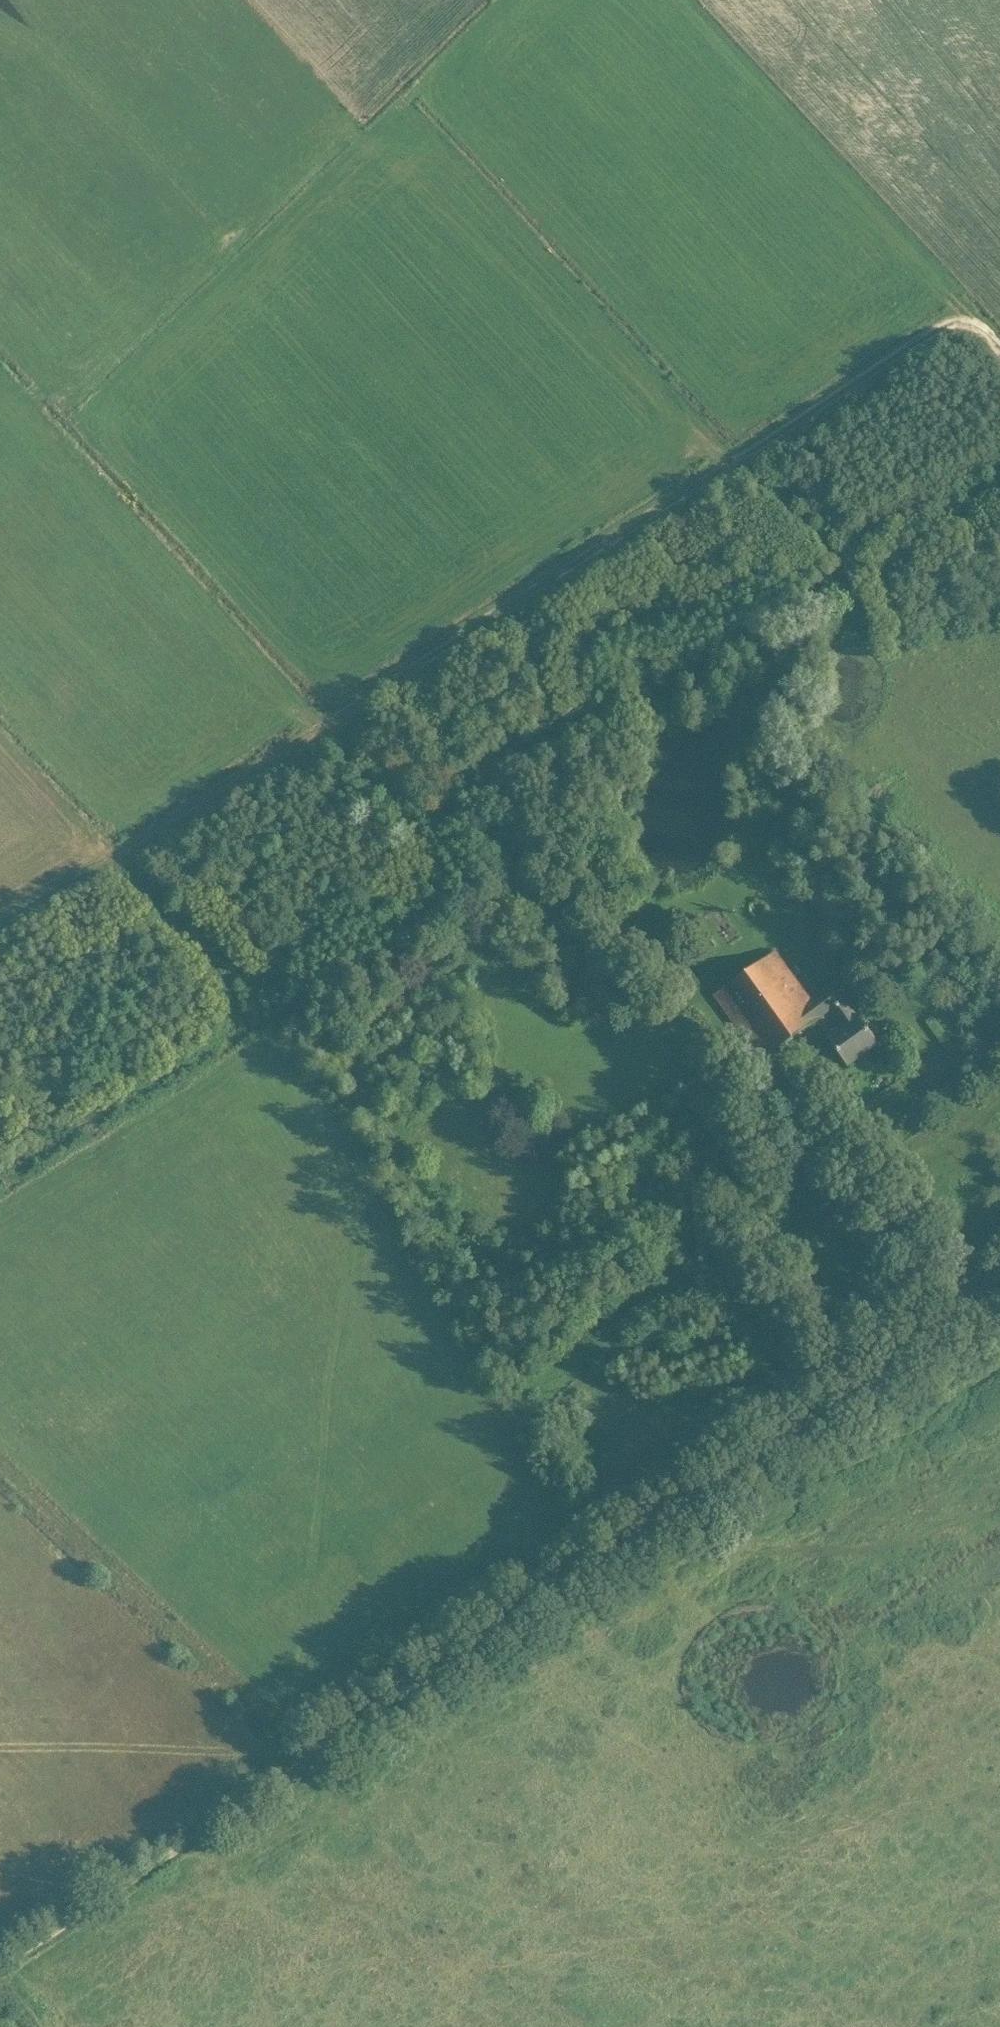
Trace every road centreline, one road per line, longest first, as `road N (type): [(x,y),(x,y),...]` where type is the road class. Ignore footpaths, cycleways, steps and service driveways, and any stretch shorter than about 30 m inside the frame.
road 1 (track): [(0,1959),(307,1757),(999,1278)]

